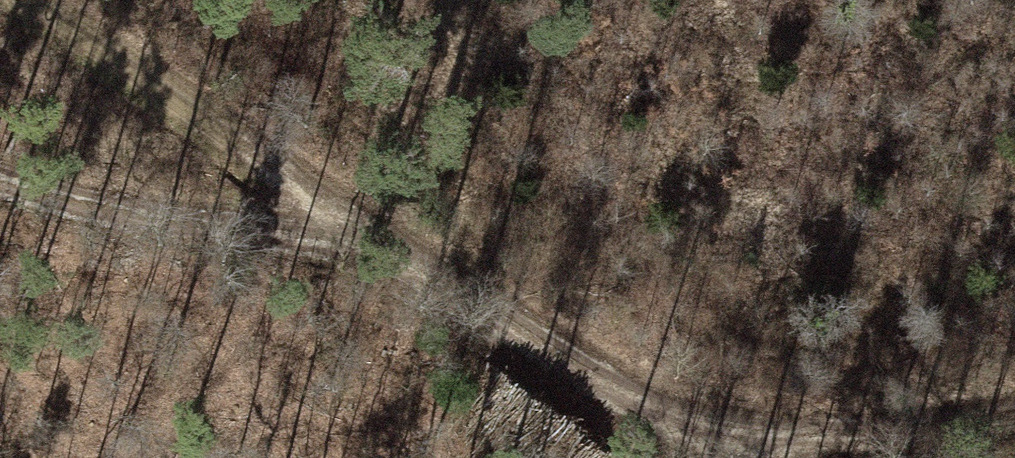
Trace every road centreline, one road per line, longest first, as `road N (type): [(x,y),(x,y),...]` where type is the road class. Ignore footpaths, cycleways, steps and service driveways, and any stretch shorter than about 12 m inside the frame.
road 1 (track): [(396,251),(14,0)]
road 2 (track): [(396,251),(0,139)]
road 3 (track): [(720,432),(591,380),(396,251)]
road 4 (track): [(1014,417),(903,440),(720,432)]

